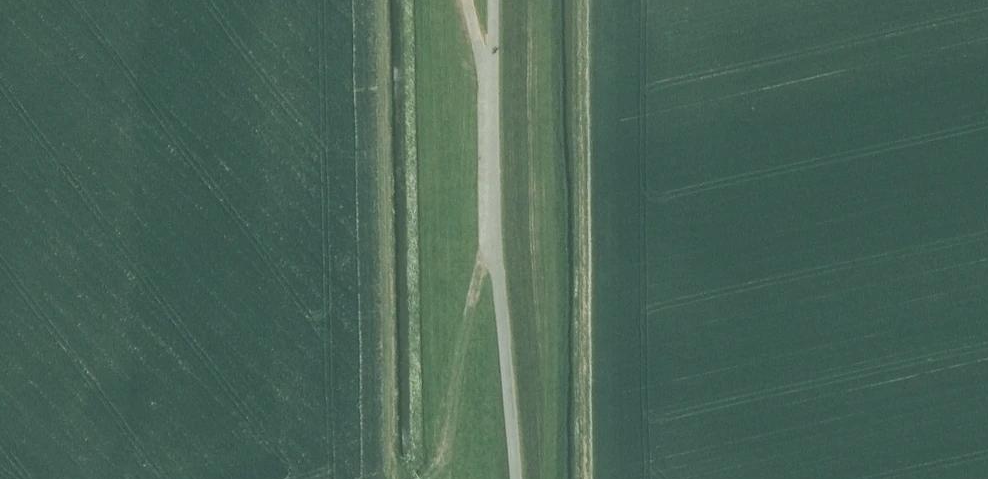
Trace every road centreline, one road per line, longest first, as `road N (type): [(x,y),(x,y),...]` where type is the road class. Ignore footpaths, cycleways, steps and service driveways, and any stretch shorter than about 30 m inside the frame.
road 1 (unclassified): [(517,478),(496,241),(493,0)]

